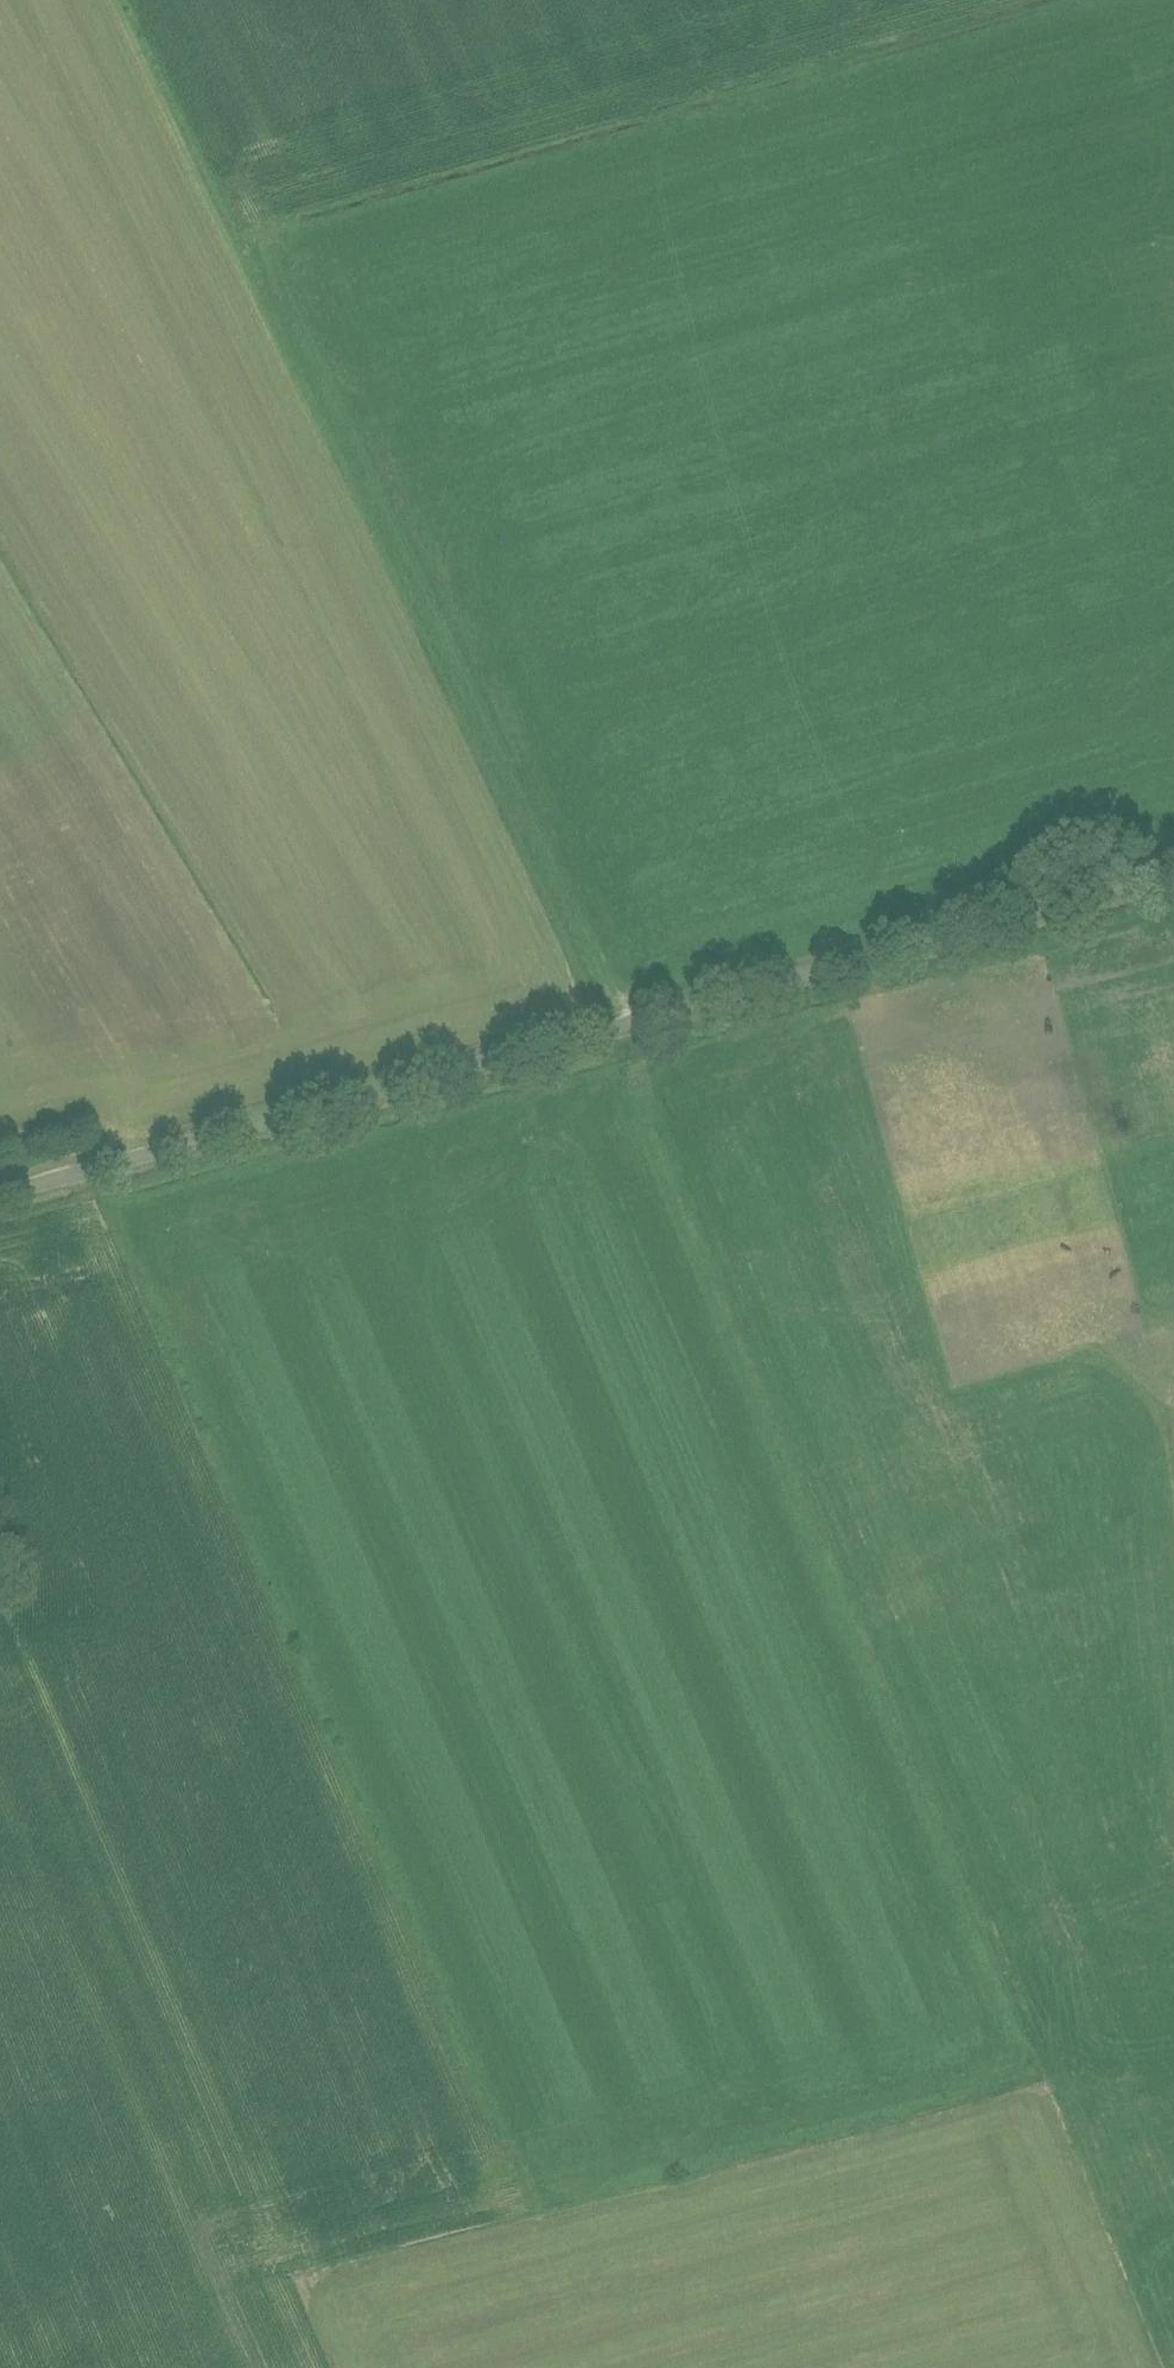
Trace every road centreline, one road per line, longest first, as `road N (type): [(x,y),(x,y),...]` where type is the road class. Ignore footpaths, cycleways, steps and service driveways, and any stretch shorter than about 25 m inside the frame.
road 1 (unclassified): [(0,1193),(1173,872)]

